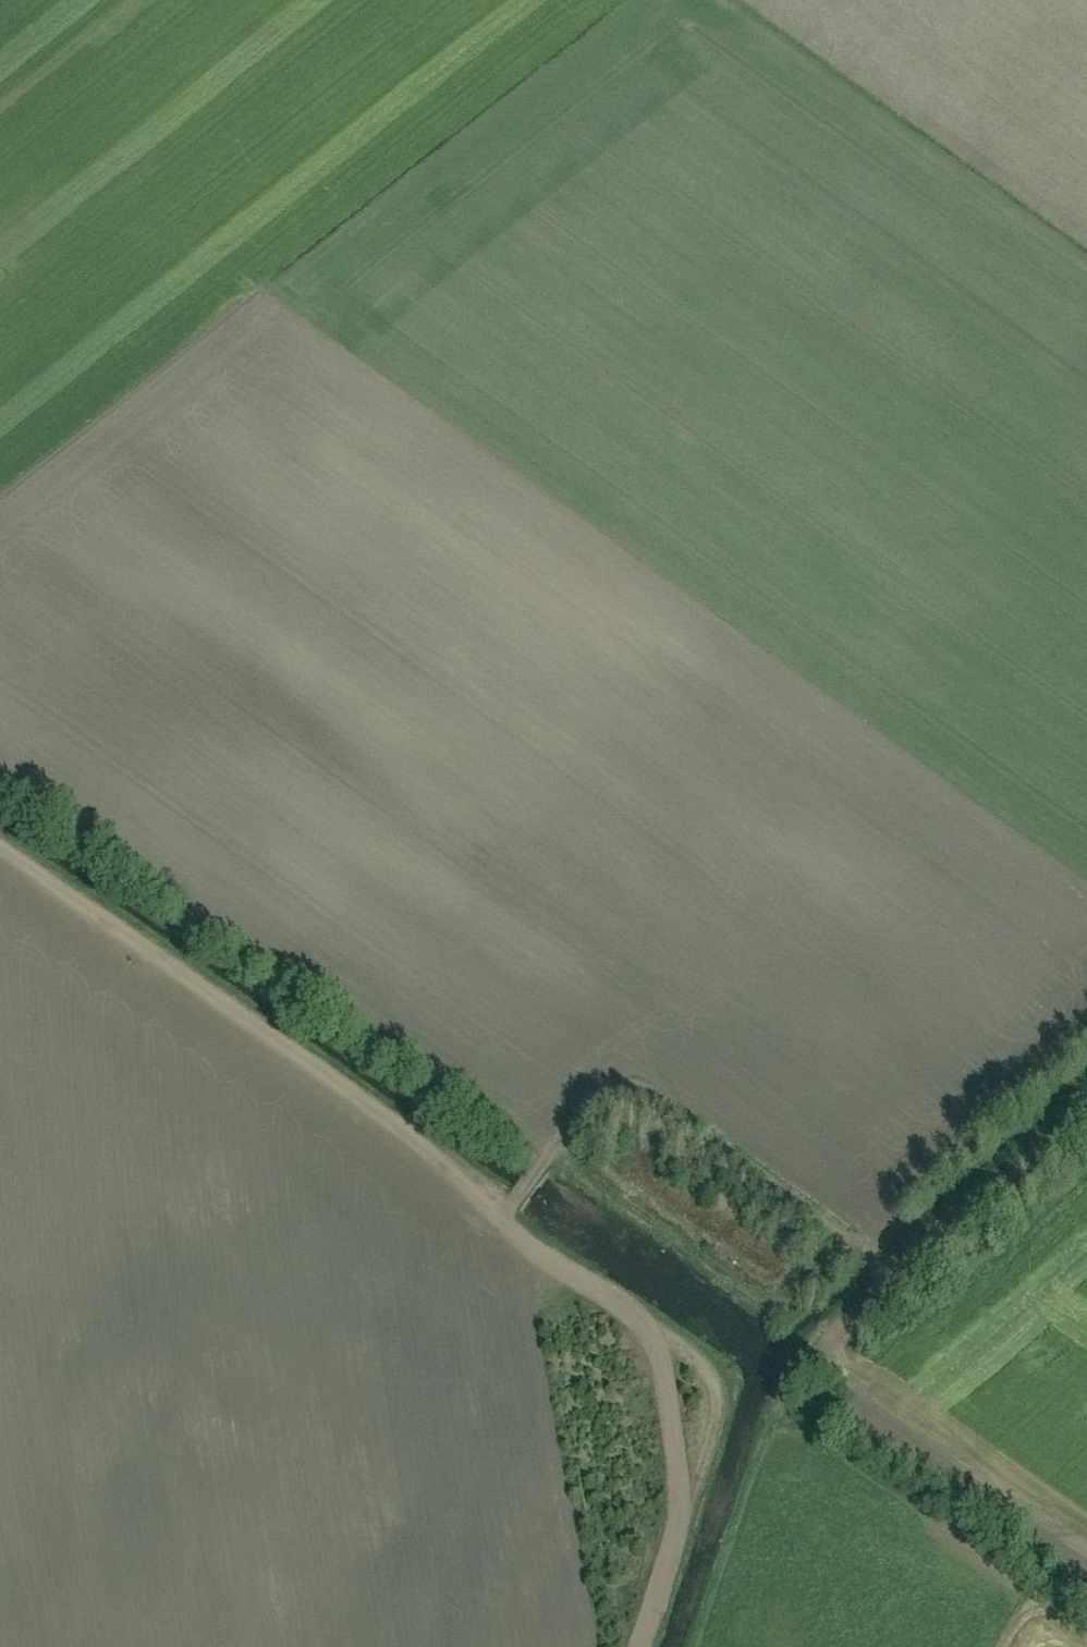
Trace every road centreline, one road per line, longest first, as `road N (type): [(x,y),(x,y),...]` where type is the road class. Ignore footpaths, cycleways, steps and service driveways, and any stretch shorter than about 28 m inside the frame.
road 1 (track): [(545,1160),(505,1210),(0,850)]
road 2 (track): [(643,1646),(697,1485),(720,1384),(705,1358),(505,1210)]
road 3 (track): [(899,1270),(955,1231),(1086,1111)]

